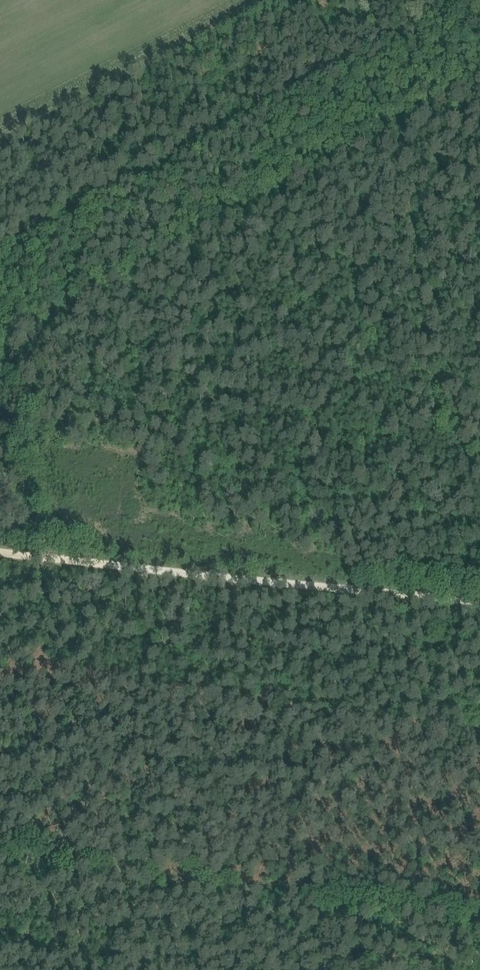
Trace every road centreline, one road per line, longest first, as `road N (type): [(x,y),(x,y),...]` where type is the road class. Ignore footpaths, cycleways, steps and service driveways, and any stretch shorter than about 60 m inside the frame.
road 1 (track): [(479,601),(0,552)]

